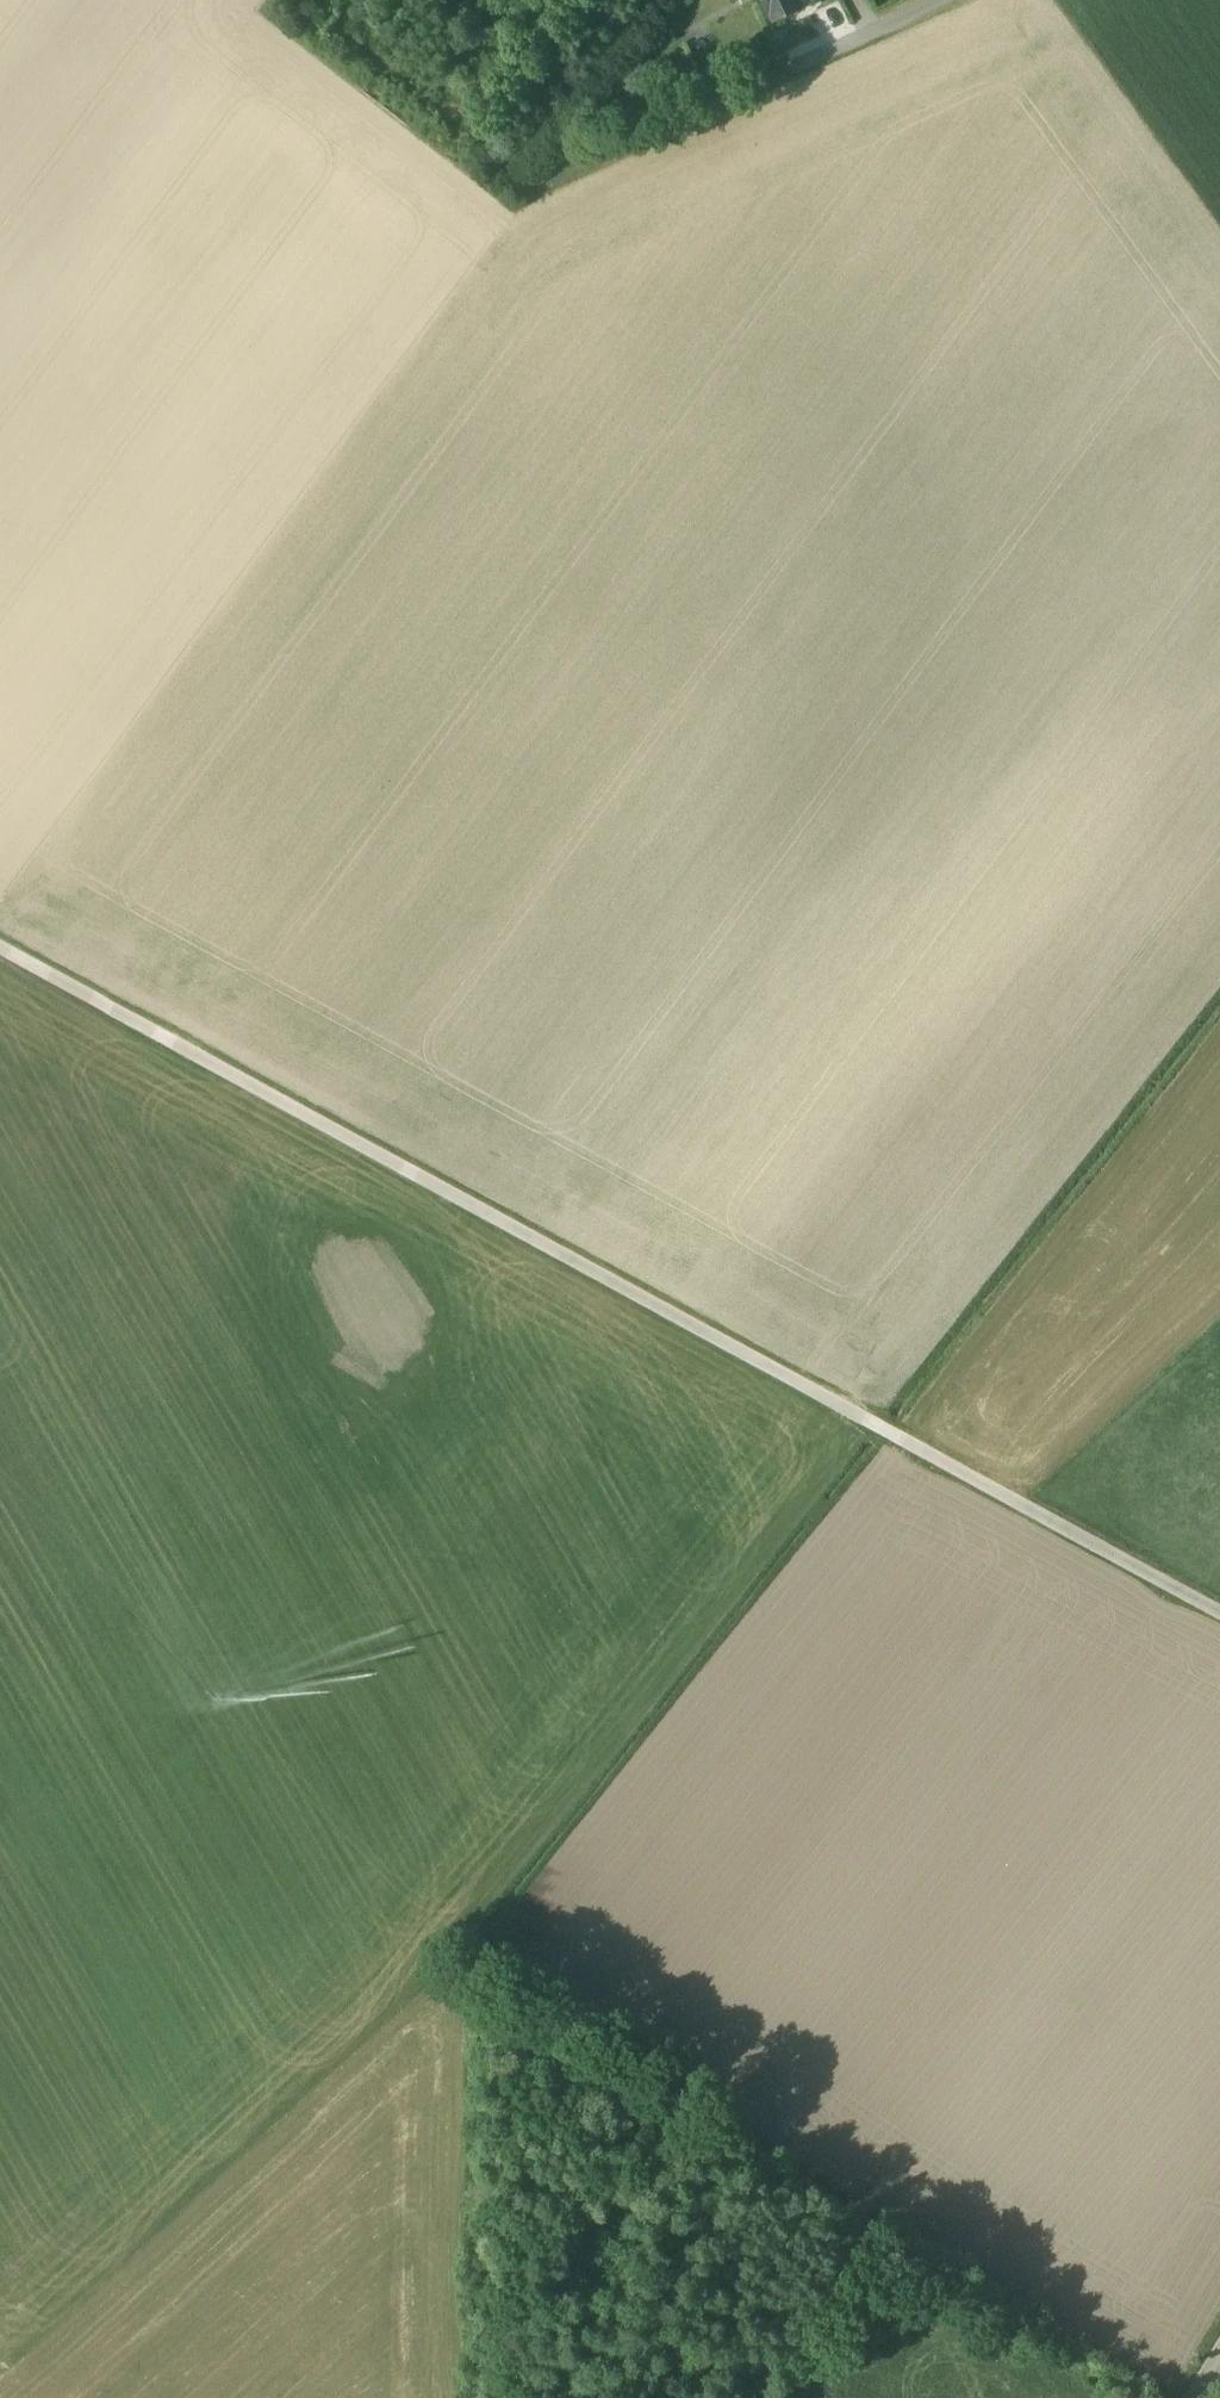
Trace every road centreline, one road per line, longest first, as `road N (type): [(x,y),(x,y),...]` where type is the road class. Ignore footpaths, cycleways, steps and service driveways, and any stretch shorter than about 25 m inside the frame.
road 1 (unclassified): [(0,949),(1219,1611)]
road 2 (track): [(485,2397),(460,1966)]
road 3 (track): [(793,68),(495,214)]
road 4 (unclassified): [(793,68),(933,0)]

